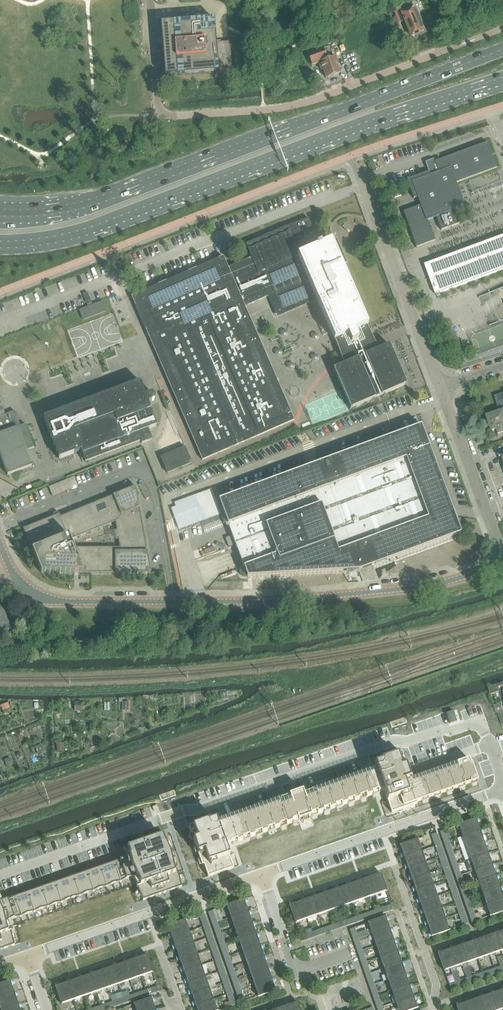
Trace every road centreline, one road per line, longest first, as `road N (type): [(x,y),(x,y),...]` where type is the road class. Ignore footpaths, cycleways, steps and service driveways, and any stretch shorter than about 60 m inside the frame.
road 1 (residential): [(502,563),(432,585),(267,602),(59,602),(25,590),(0,544)]
road 2 (secondary): [(502,47),(93,204),(0,211)]
road 3 (secondary): [(0,242),(81,236),(502,81)]
road 4 (residential): [(0,874),(393,739),(477,723),(489,745)]
road 5 (residential): [(164,116),(292,106),(468,41)]
road 6 (residential): [(262,873),(502,790)]
road 7 (residential): [(28,954),(262,873)]
road 8 (unclassified): [(440,387),(359,176)]
road 9 (unclassified): [(502,551),(440,387)]
road 10 (residential): [(262,873),(295,963),(348,954)]

